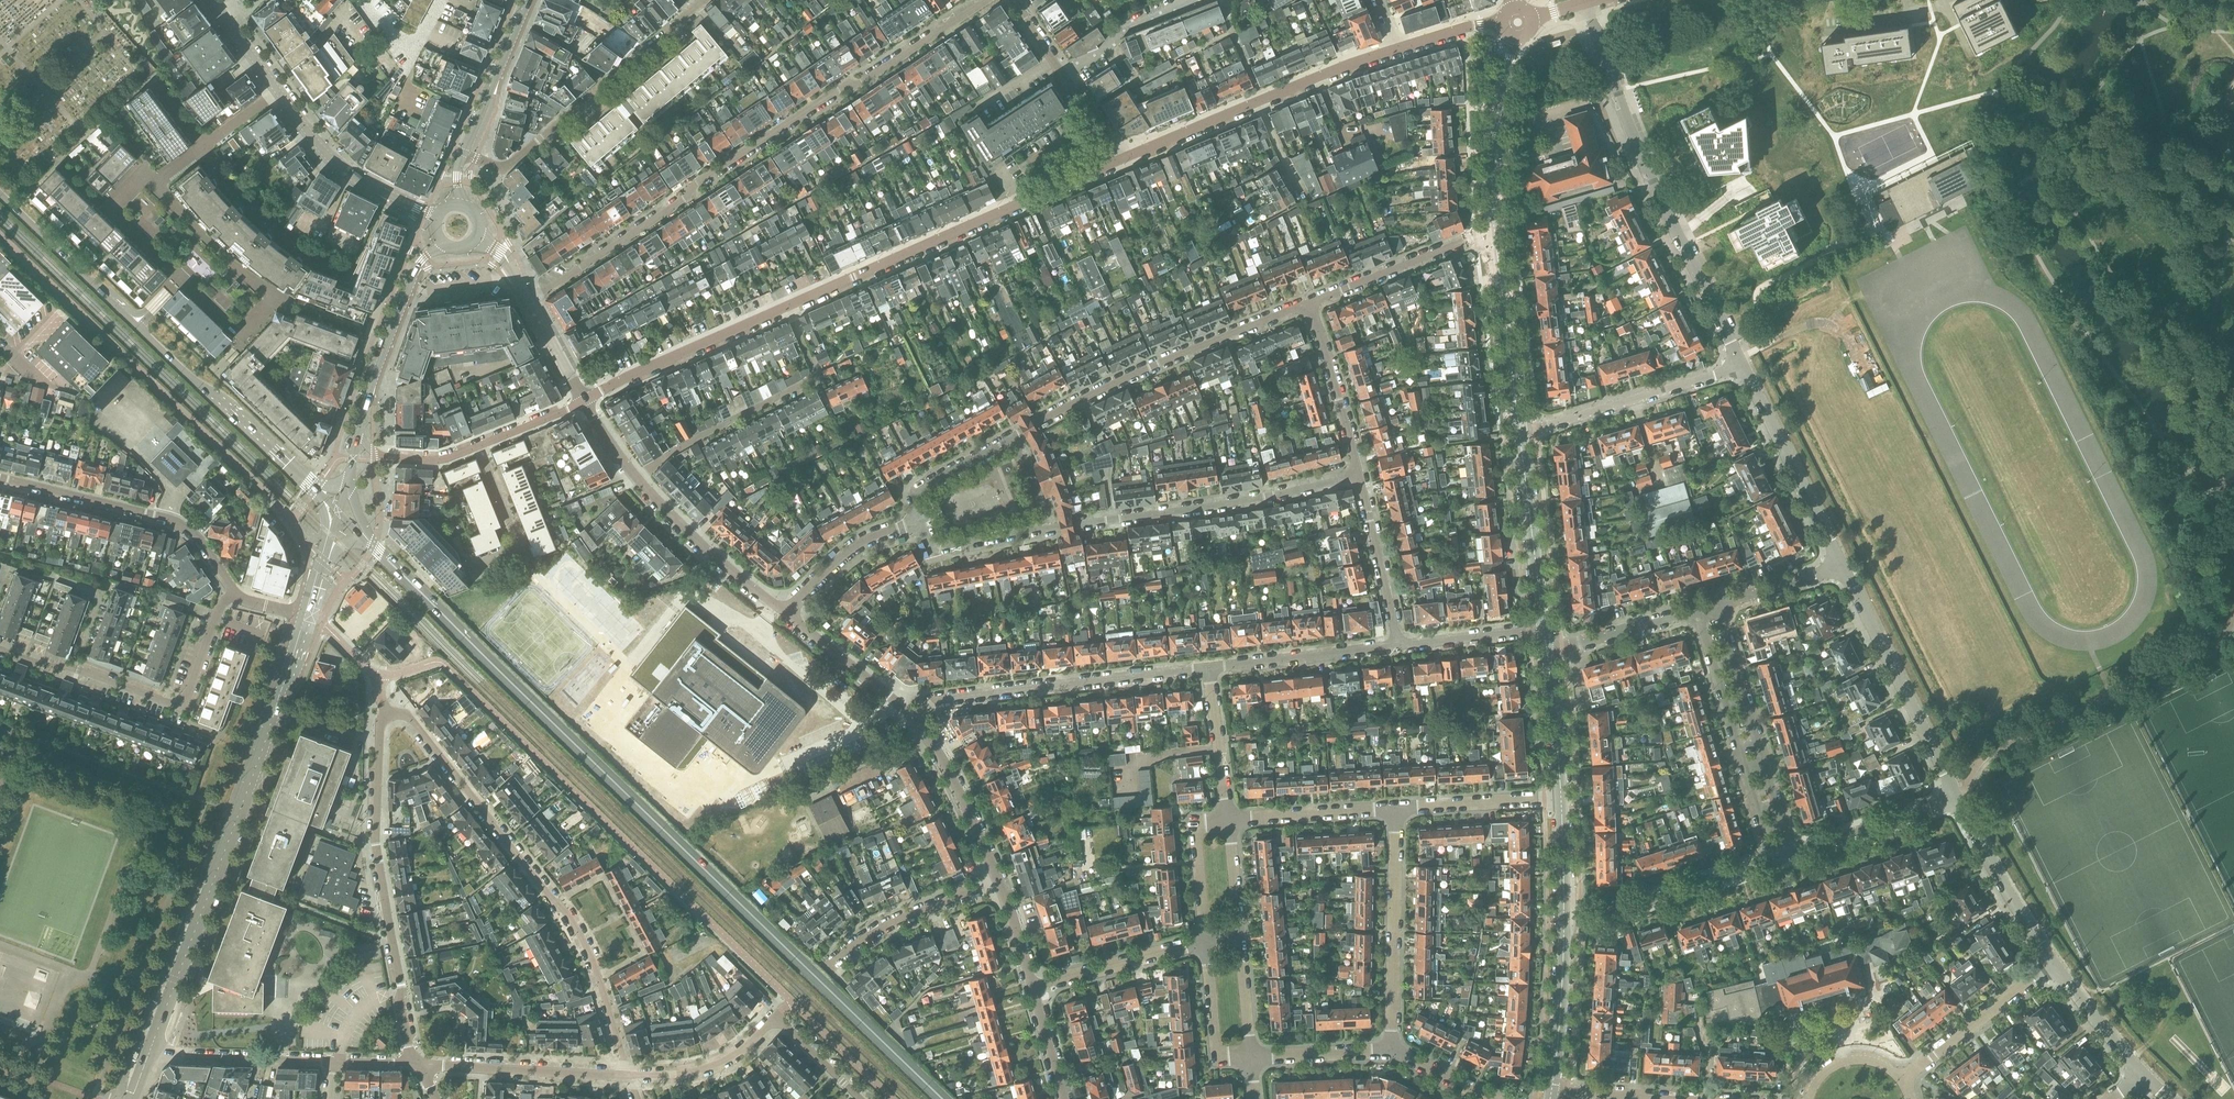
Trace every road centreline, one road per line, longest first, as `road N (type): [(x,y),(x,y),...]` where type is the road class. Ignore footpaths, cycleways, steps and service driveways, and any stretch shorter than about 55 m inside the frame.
road 1 (secondary): [(372,544),(934,1098)]
road 2 (residential): [(979,0),(528,298)]
road 3 (residential): [(917,523),(914,502),(924,488),(1022,430),(1312,304)]
road 4 (residential): [(1361,474),(946,549),(929,545),(917,523)]
road 5 (tertiary): [(151,1051),(306,617)]
road 6 (residential): [(385,715),(411,719),(582,937),(628,1076)]
road 7 (secondary): [(0,195),(319,489)]
road 8 (unclassified): [(1586,1),(1615,91),(1738,359)]
road 9 (residential): [(1118,161),(789,306)]
road 10 (residential): [(411,1062),(377,852),(385,715)]
road 11 (residential): [(236,593),(214,619),(182,707),(0,644)]
road 12 (residential): [(1209,667),(940,699),(915,718)]
road 13 (residential): [(464,153),(511,164),(701,0)]
road 14 (residential): [(155,182),(146,172),(113,207),(245,334),(278,300)]
road 15 (residential): [(628,1076),(720,1065),(777,1017),(863,1098)]
road 16 (residential): [(0,477),(173,522),(236,593)]
road 17 (residential): [(1696,610),(1770,862)]
road 18 (residential): [(1796,853),(1716,603)]
road 19 (unclassified): [(1842,567),(1957,799)]
road 20 (residential): [(1391,1051),(1396,808)]
road 21 (residential): [(1518,435),(1714,376),(1738,359)]
road 22 (unclassified): [(1738,359),(1842,567)]
road 23 (residential): [(789,306),(585,398)]
road 24 (residential): [(1564,925),(1770,862)]
road 25 (secondary): [(359,432),(416,270),(445,244)]
road 26 (unclassified): [(633,474),(820,381)]
road 27 (tertiary): [(787,614),(633,474)]
road 28 (tertiary): [(438,216),(339,164),(279,90)]
road 29 (residential): [(422,1065),(628,1076)]
road 30 (tertiary): [(1518,435),(1495,231)]
road 31 (residential): [(1495,231),(1312,304)]
road 32 (tertiary): [(1544,628),(1518,435)]
road 33 (tertiary): [(1495,231),(1497,117),(1513,40)]
road 34 (unclassified): [(1957,799),(2053,966)]
road 35 (residential): [(1209,667),(1399,647)]
road 36 (unclassified): [(1901,1081),(2053,966)]
road 37 (residential): [(831,964),(888,924),(1000,883)]
road 38 (residential): [(205,148),(279,229),(343,272)]
road 39 (tertiary): [(1000,883),(915,718)]
road 40 (residential): [(334,1060),(151,1051)]
road 41 (residential): [(1032,988),(1205,941)]
road 42 (residential): [(1361,474),(1399,647)]
road 43 (residential): [(1312,304),(1361,474)]
road 44 (residential): [(278,300),(155,182)]
road 45 (residential): [(1796,853),(1957,799)]
road 46 (residential): [(1229,821),(1396,808)]
road 47 (secondary): [(464,153),(531,0)]
road 48 (residential): [(1396,808),(1562,798)]
road 49 (tertiary): [(915,718),(787,614)]
road 50 (tertiary): [(1551,1089),(1564,925)]
road 51 (residential): [(787,614),(856,546),(917,523)]
road 52 (residential): [(1205,941),(1212,1059),(1252,1058)]
road 53 (residential): [(1262,98),(1118,161)]
road 54 (residential): [(1229,821),(1209,667)]
road 55 (residential): [(474,563),(520,545),(483,446)]
road 56 (residential): [(1696,610),(1548,652)]
road 57 (residential): [(1065,71),(1119,33),(1200,0)]
road 58 (tertiary): [(1562,798),(1548,652)]
road 59 (residential): [(1399,647),(1544,628)]
road 60 (residential): [(1397,49),(1262,98)]
road 61 (residential): [(1391,1051),(1252,1058)]
road 62 (unclassified): [(2053,966),(2140,1072)]
road 63 (residential): [(385,715),(380,674),(306,617)]
road 64 (residential): [(1842,567),(1716,603)]
road 65 (residential): [(1680,1098),(1551,1089)]
road 66 (tertiary): [(1564,925),(1562,798)]
road 67 (residential): [(1252,1058),(1240,938)]

